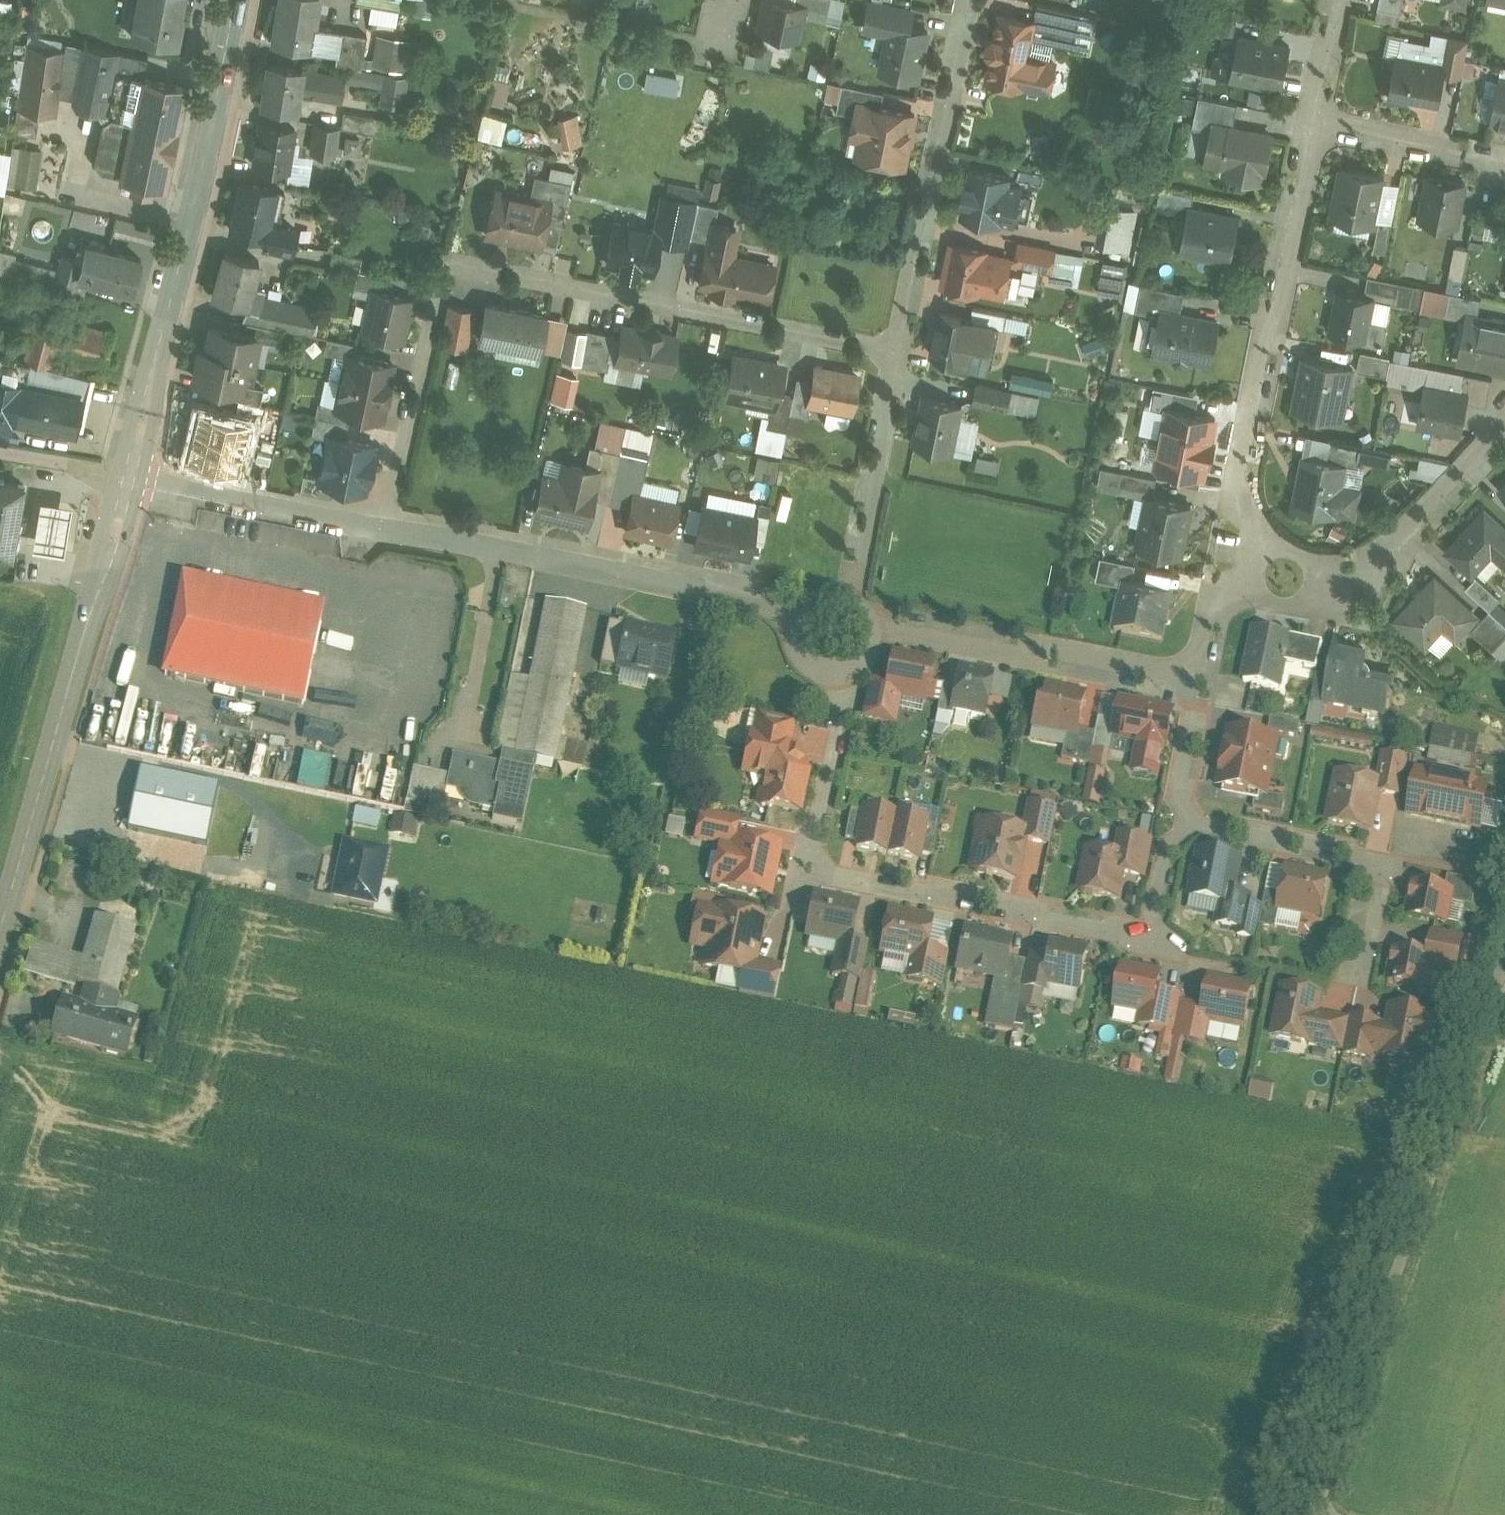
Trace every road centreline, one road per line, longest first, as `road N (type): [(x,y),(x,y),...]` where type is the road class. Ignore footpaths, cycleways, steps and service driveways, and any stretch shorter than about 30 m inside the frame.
road 1 (residential): [(898,352),(447,269),(384,532)]
road 2 (unclassified): [(1504,935),(1311,1514)]
road 3 (tertiary): [(227,0),(129,479)]
road 4 (residential): [(1173,819),(1147,939),(804,871)]
road 5 (residential): [(384,532),(847,622)]
road 6 (tertiary): [(129,479),(0,931)]
road 7 (residential): [(1313,122),(1226,567)]
road 8 (residential): [(970,0),(898,352)]
road 9 (residential): [(1197,688),(847,622)]
road 10 (residential): [(1504,424),(1348,592),(1226,567)]
road 11 (residential): [(1358,971),(1379,863),(1173,819)]
road 12 (residential): [(847,622),(898,352)]
road 13 (residential): [(129,479),(384,532)]
road 14 (residential): [(804,871),(817,844),(848,675),(847,622)]
road 15 (residential): [(1504,160),(1313,122)]
road 16 (residential): [(1197,688),(1173,819)]
road 17 (residential): [(0,456),(129,479)]
road 18 (residential): [(1338,0),(1313,122)]
road 19 (residential): [(1226,567),(1197,688)]

